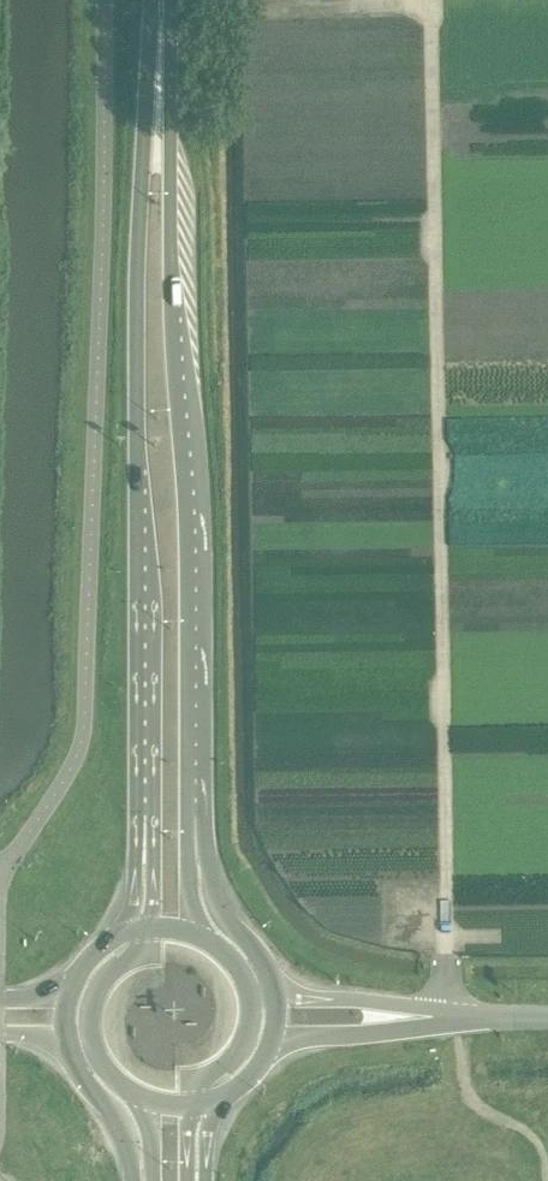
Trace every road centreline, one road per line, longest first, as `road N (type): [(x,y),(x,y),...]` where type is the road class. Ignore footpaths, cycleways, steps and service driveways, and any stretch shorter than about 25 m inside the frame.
road 1 (primary): [(155,0),(137,325),(144,832)]
road 2 (primary): [(197,830),(193,555),(174,318),(162,0)]
road 3 (primary): [(273,992),(214,901),(197,830)]
road 4 (unclassified): [(269,1051),(311,1035),(446,1016)]
road 5 (unclassified): [(446,1016),(273,992)]
road 6 (primary): [(63,1038),(77,1074),(124,1126),(134,1180)]
road 7 (primary): [(190,1107),(199,1080),(242,1044),(251,1015),(247,984)]
road 8 (primary): [(150,927),(145,951),(115,968),(93,998),(94,1046)]

